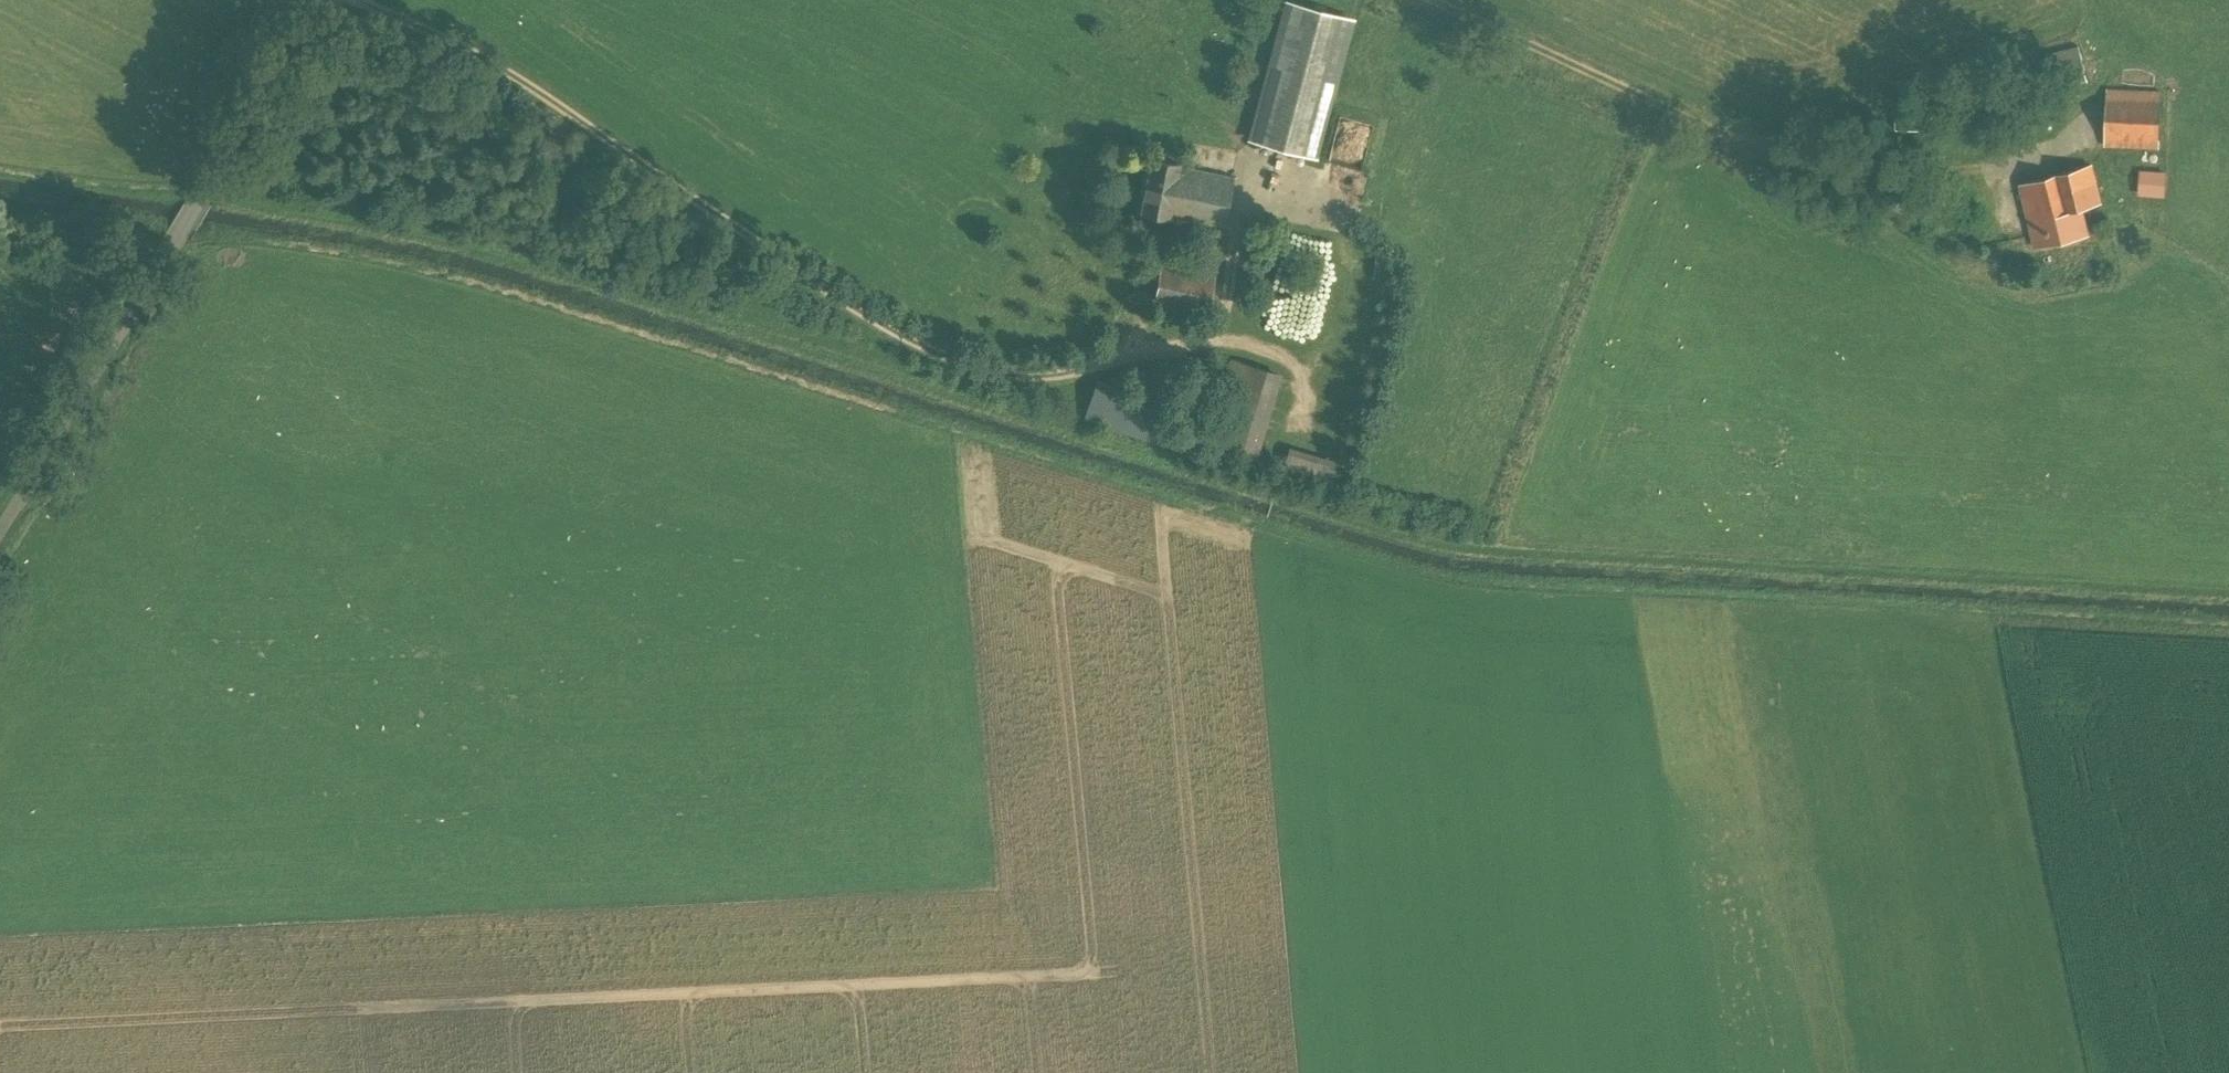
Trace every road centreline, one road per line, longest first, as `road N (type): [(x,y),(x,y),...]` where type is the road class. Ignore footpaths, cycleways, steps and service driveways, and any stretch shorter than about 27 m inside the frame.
road 1 (unclassified): [(0,517),(180,234),(315,0)]

